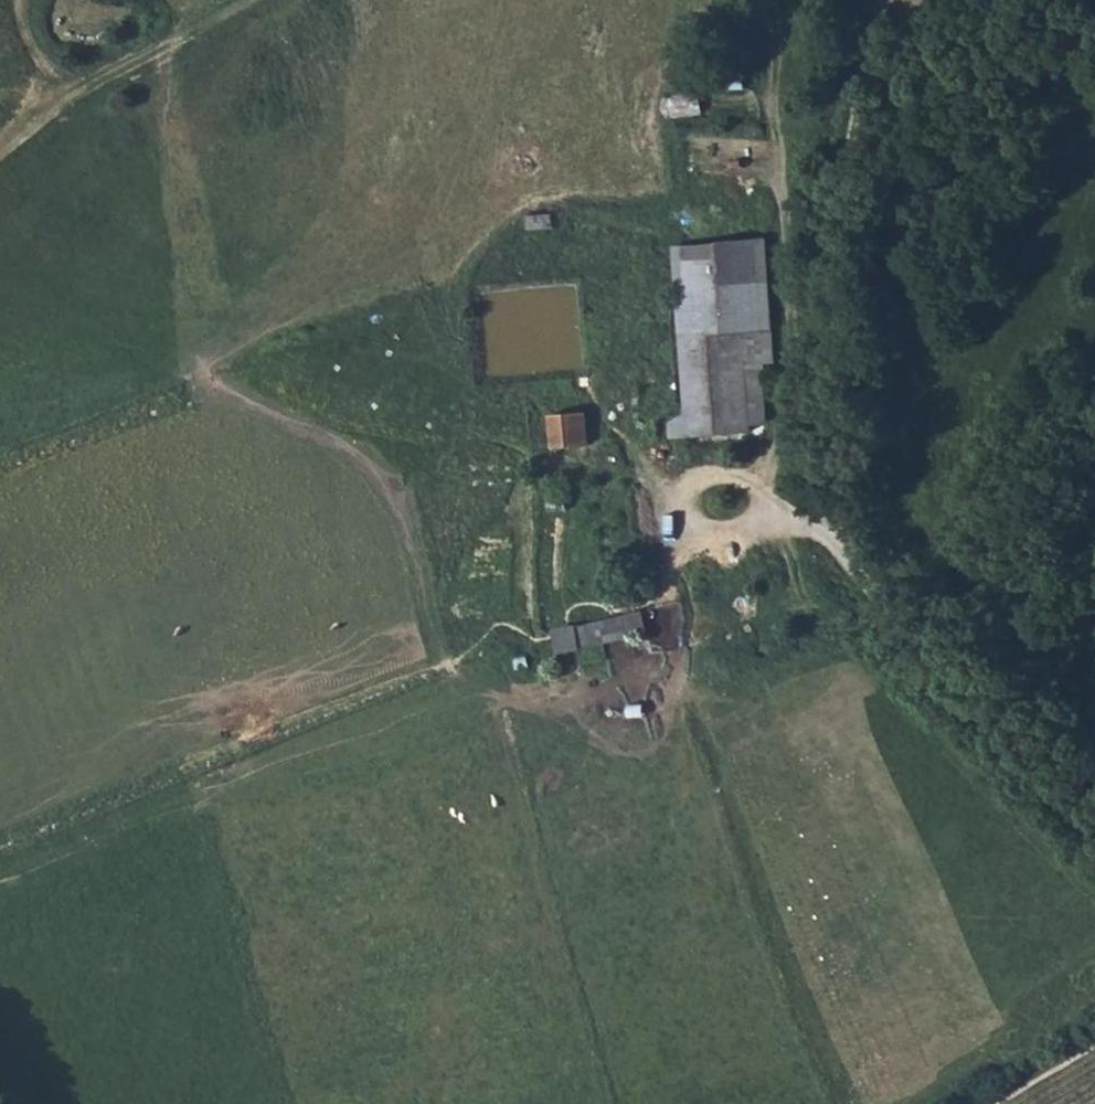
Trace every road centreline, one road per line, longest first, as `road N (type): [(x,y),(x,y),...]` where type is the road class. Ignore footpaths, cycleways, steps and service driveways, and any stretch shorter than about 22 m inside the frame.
road 1 (track): [(1094,805),(860,574),(824,469),(832,148),(881,0)]

